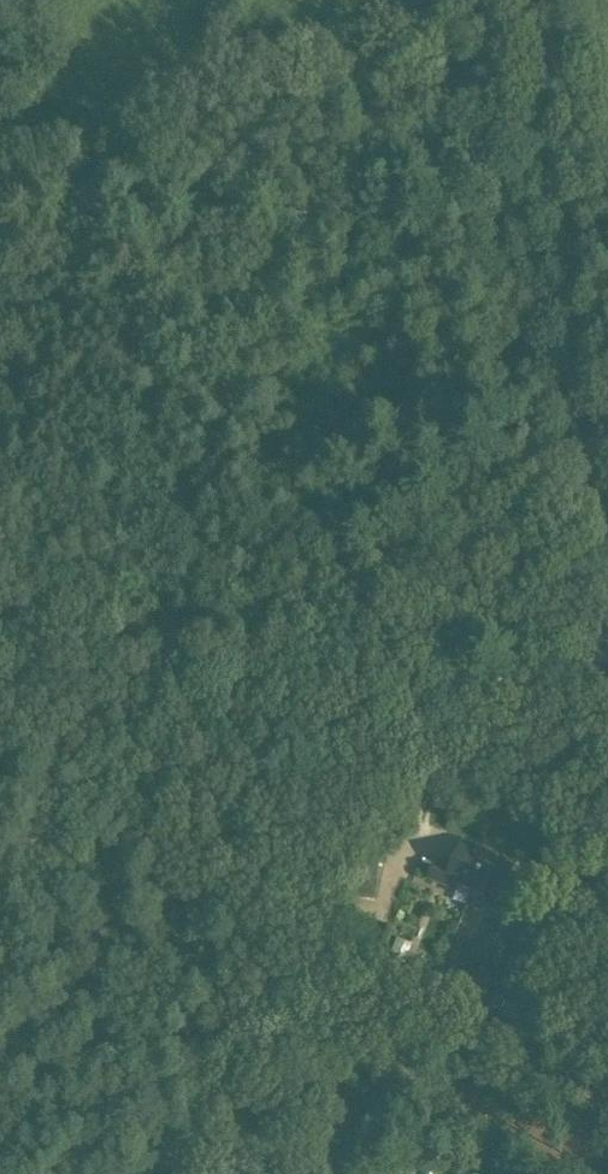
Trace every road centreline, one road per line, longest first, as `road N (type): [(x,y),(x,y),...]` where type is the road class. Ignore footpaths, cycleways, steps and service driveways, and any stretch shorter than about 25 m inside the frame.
road 1 (track): [(0,508),(150,631),(201,642),(239,634),(479,481),(534,471),(605,497)]
road 2 (track): [(316,1161),(382,938),(487,713),(535,655),(583,617),(607,609)]
road 3 (unclassified): [(607,519),(546,0)]
road 4 (track): [(316,1161),(261,1139),(227,1058),(130,956),(89,884),(0,806)]

